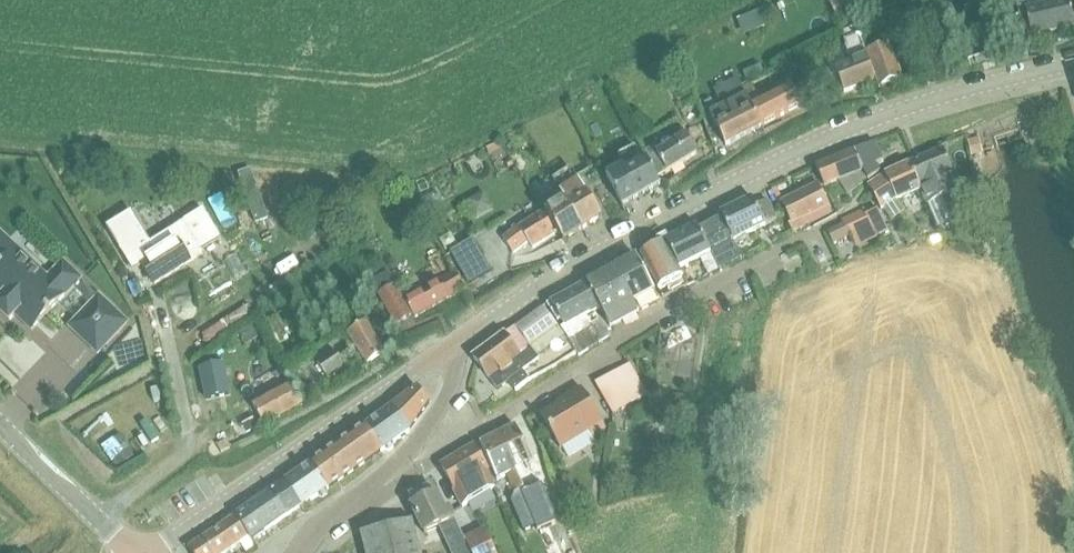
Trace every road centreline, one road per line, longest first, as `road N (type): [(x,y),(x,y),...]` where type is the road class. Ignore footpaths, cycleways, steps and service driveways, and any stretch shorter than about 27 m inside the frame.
road 1 (residential): [(452,344),(596,250),(772,163),(908,109),(1073,63)]
road 2 (residential): [(373,496),(704,289),(839,218)]
road 3 (residential): [(146,552),(452,344)]
road 4 (tertiary): [(136,552),(0,425)]
road 5 (residential): [(373,496),(448,394),(458,365),(452,344)]

